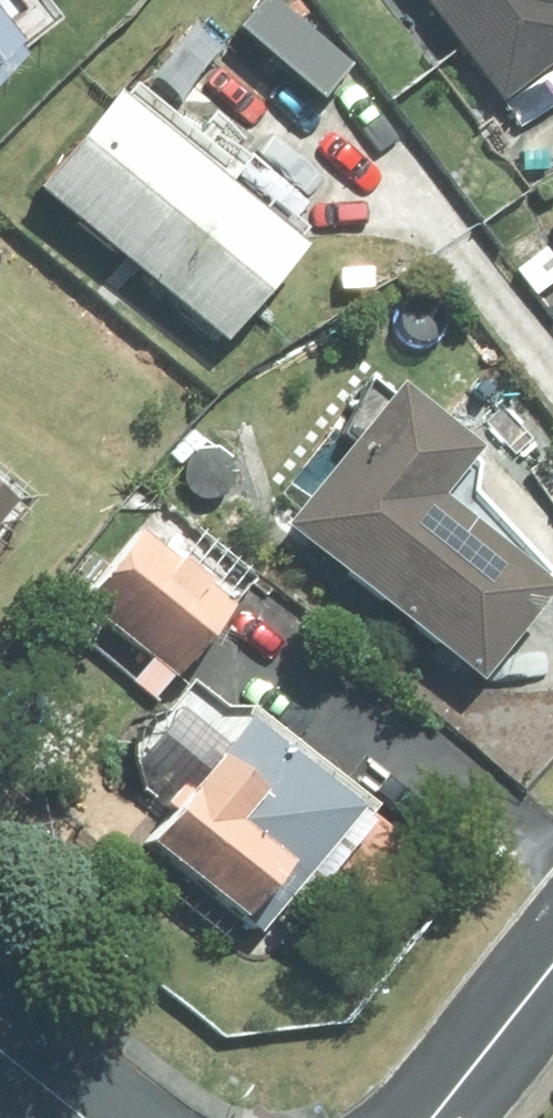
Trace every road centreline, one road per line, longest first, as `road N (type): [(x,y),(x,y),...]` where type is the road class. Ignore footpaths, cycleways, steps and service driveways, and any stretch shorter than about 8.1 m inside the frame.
road 1 (residential): [(552,958),(425,1117)]

